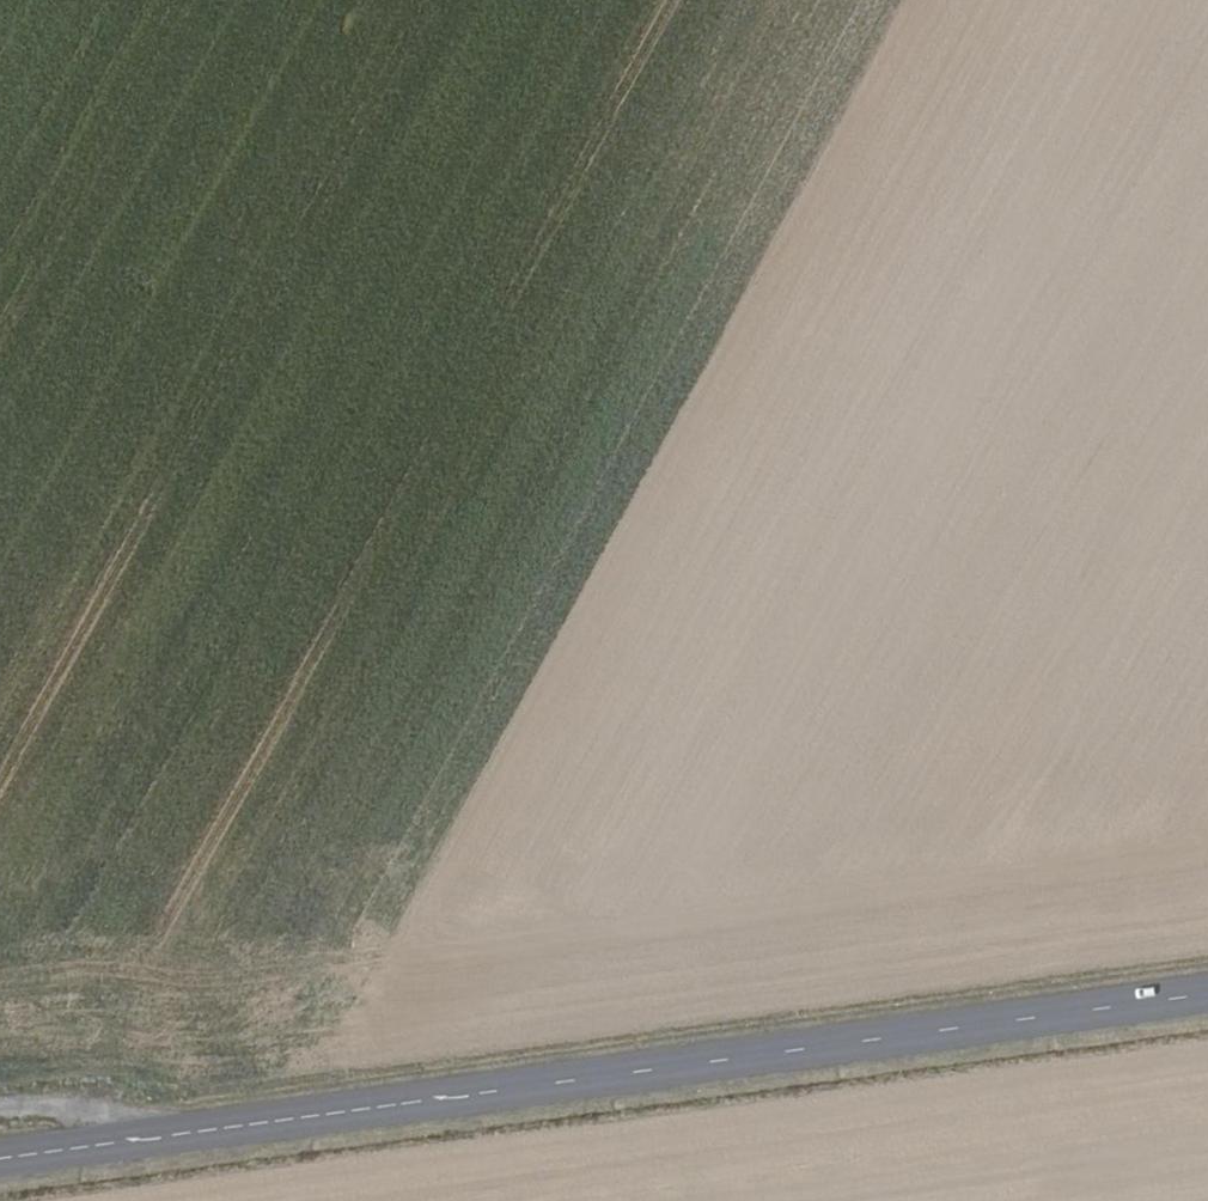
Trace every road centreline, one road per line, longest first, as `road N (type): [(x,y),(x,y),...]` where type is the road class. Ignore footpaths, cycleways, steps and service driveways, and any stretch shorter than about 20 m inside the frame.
road 1 (secondary): [(1207,999),(0,1164)]
road 2 (track): [(0,1113),(89,1109),(121,1149)]

